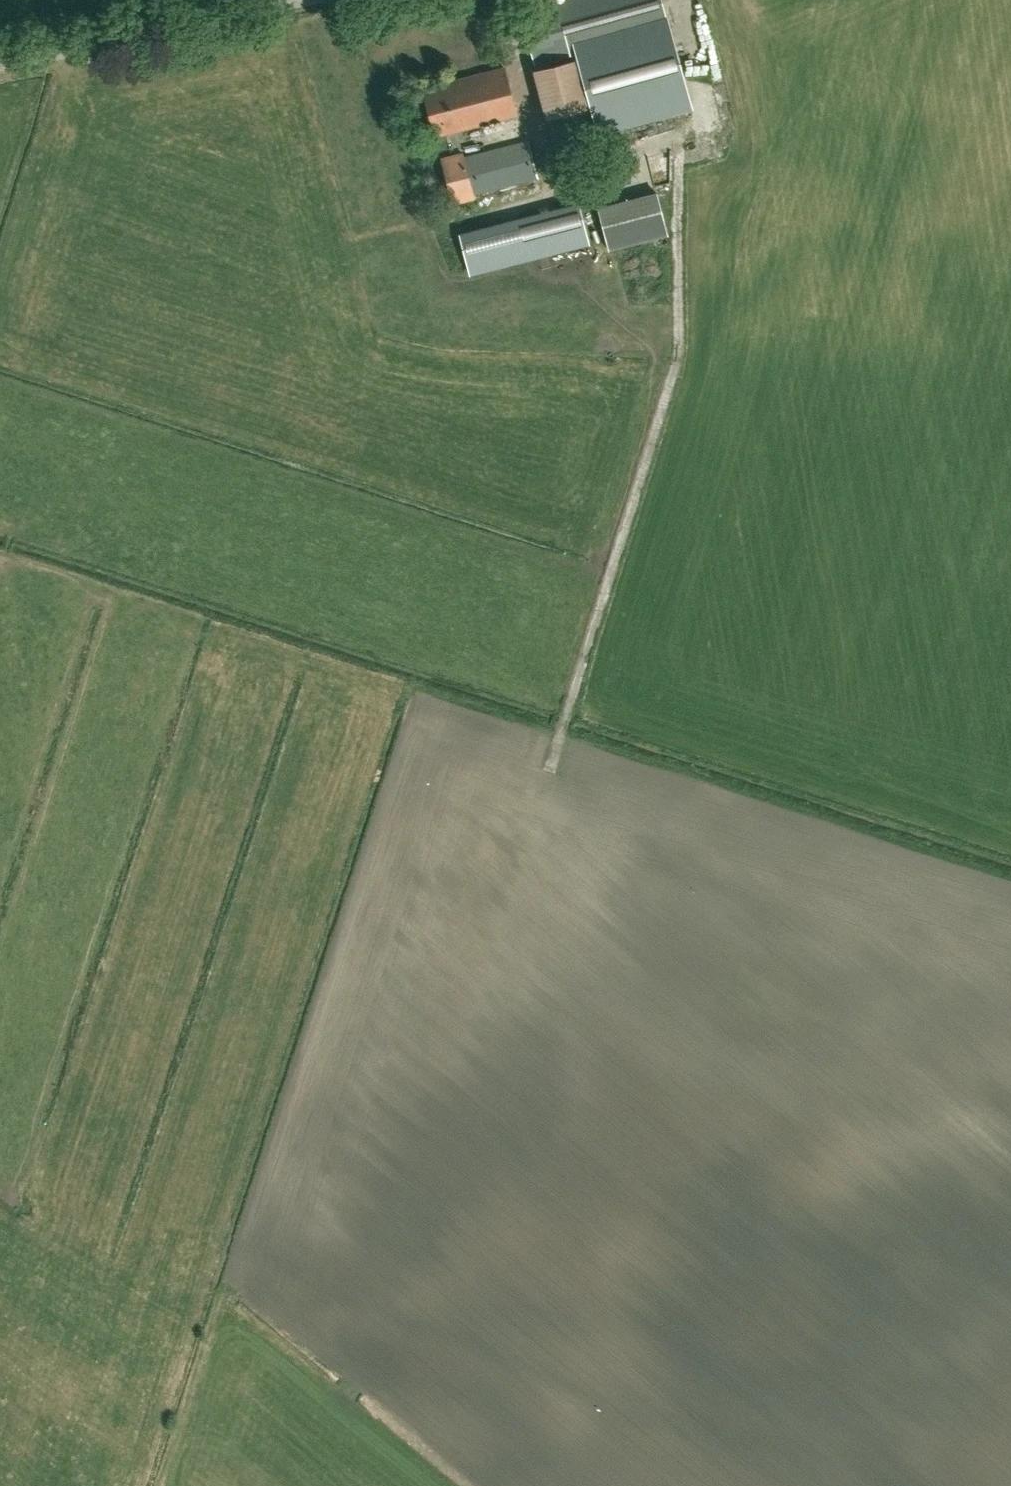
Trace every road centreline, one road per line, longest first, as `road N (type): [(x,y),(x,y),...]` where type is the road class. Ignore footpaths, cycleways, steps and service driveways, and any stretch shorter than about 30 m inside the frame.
road 1 (unclassified): [(0,65),(297,0)]

